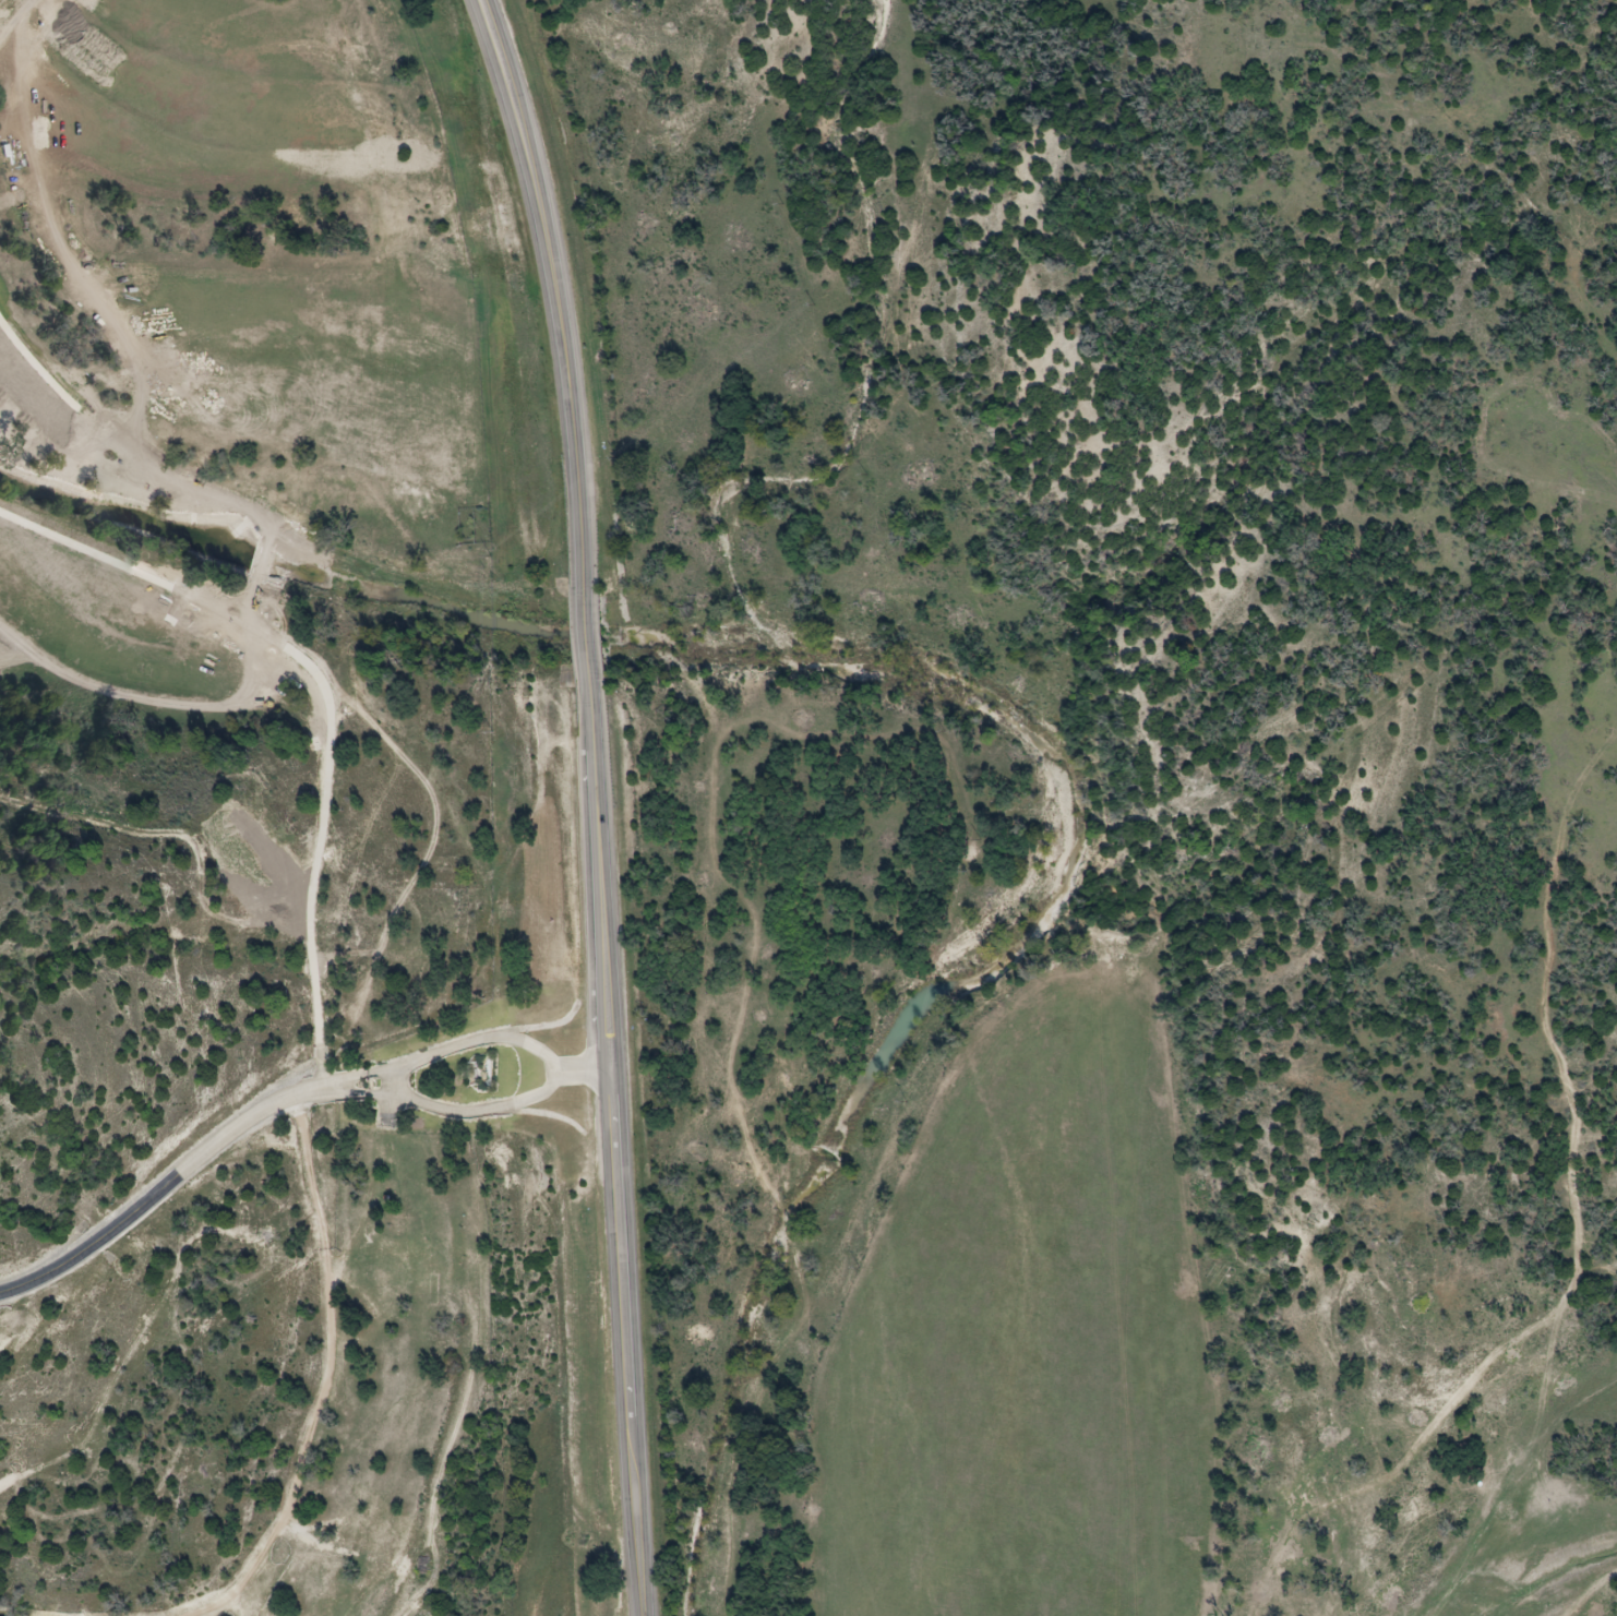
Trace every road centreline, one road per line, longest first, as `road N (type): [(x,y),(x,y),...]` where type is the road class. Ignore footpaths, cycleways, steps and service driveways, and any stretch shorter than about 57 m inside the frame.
road 1 (trunk): [(647,1615),(610,1070),(599,684),(572,267),(489,0)]
road 2 (residential): [(572,1072),(543,1049),(511,1039),(331,1088),(465,1114),(538,1104),(559,1093),(572,1072)]
road 3 (residential): [(331,1088),(251,1115),(86,1254),(0,1293)]

